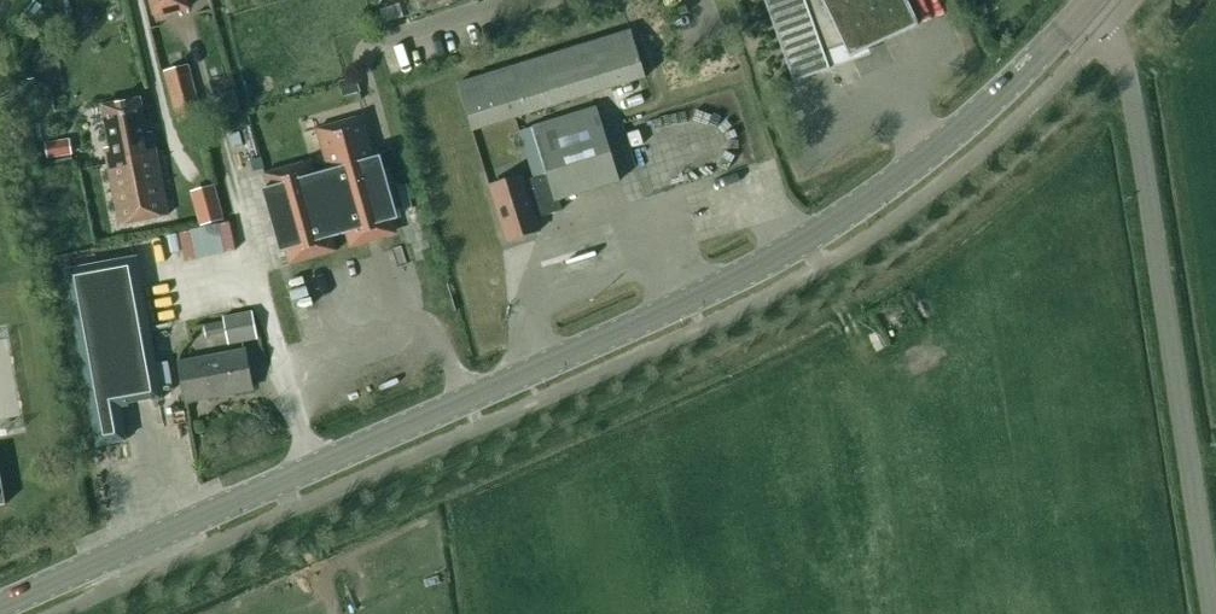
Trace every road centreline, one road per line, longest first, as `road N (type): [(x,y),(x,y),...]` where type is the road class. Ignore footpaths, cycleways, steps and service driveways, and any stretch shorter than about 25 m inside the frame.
road 1 (tertiary): [(0,607),(767,262),(952,138),(1080,12)]
road 2 (unclassified): [(1213,613),(1127,77),(1108,40),(1080,12)]
road 3 (residential): [(383,142),(364,72),(367,51),(492,7),(539,0)]

